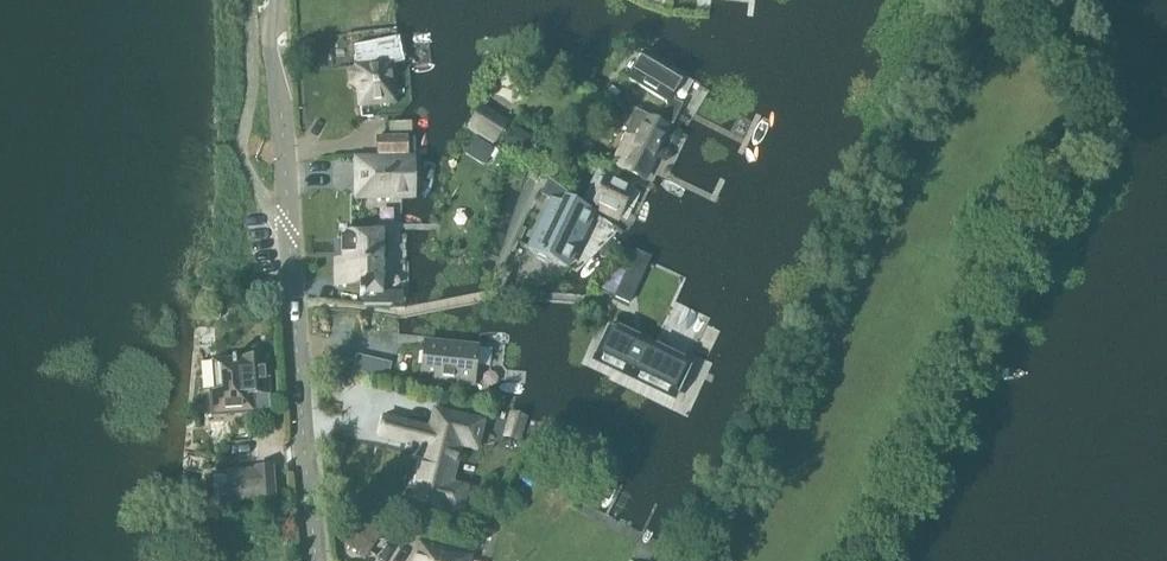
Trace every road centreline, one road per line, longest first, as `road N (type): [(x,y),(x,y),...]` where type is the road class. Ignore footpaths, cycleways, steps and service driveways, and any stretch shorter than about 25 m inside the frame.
road 1 (tertiary): [(317,560),(276,0)]

